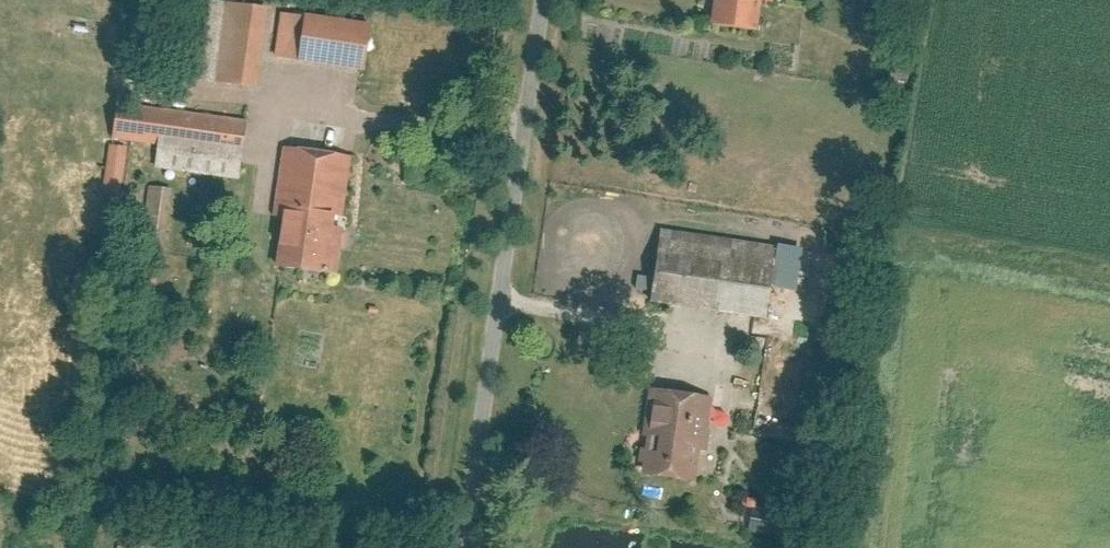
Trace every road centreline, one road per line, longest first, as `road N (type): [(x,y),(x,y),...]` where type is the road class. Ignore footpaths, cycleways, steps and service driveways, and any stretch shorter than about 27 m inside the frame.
road 1 (residential): [(547,0),(470,547)]

